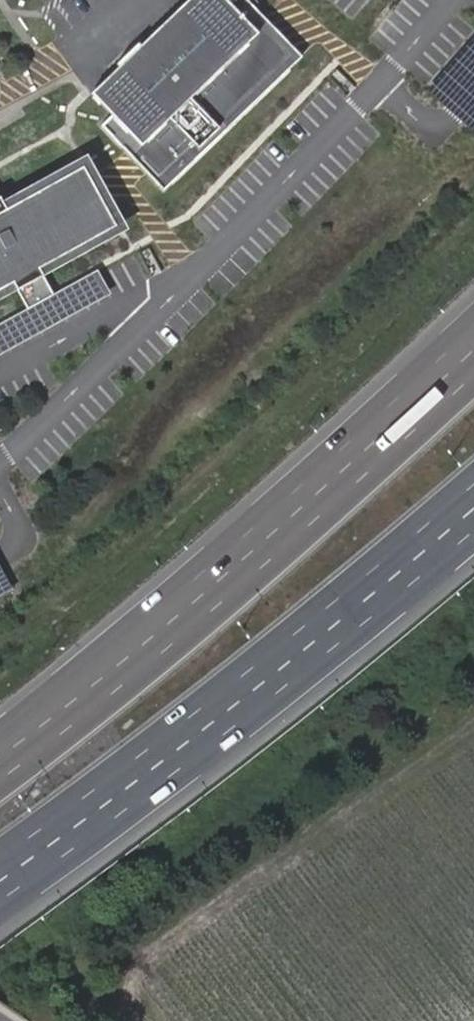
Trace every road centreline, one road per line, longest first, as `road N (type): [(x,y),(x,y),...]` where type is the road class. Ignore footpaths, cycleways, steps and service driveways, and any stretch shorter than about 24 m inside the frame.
road 1 (motorway): [(473,357),(120,667),(0,759)]
road 2 (motorway): [(0,881),(207,728),(473,507)]
road 3 (track): [(473,705),(128,967),(132,1013),(142,1020)]

